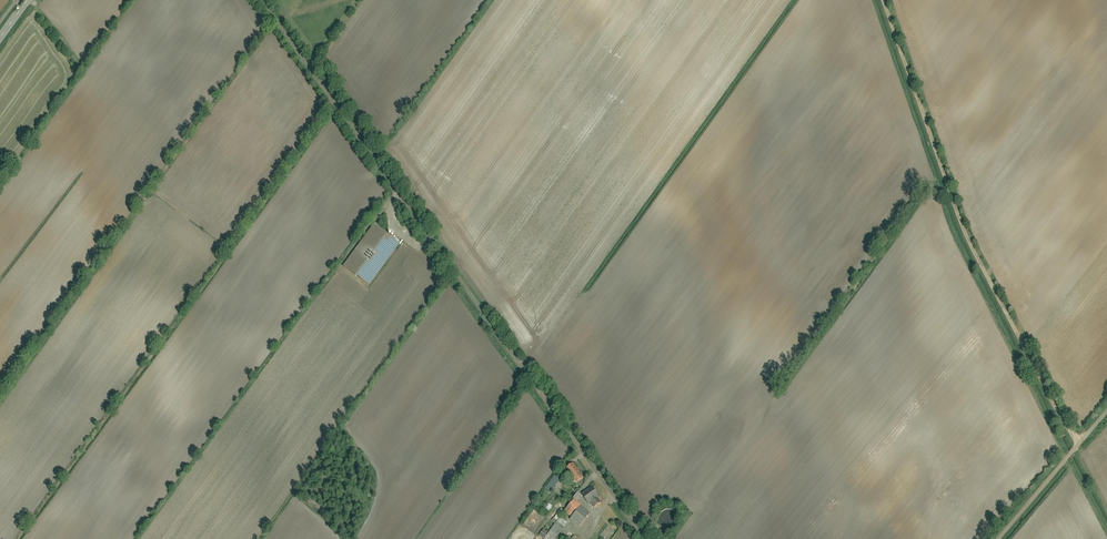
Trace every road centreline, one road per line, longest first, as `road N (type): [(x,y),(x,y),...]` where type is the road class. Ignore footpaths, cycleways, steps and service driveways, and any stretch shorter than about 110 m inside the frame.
road 1 (residential): [(644,538),(260,0)]
road 2 (track): [(884,0),(968,238),(1078,445)]
road 3 (unclassified): [(998,538),(1106,411)]

